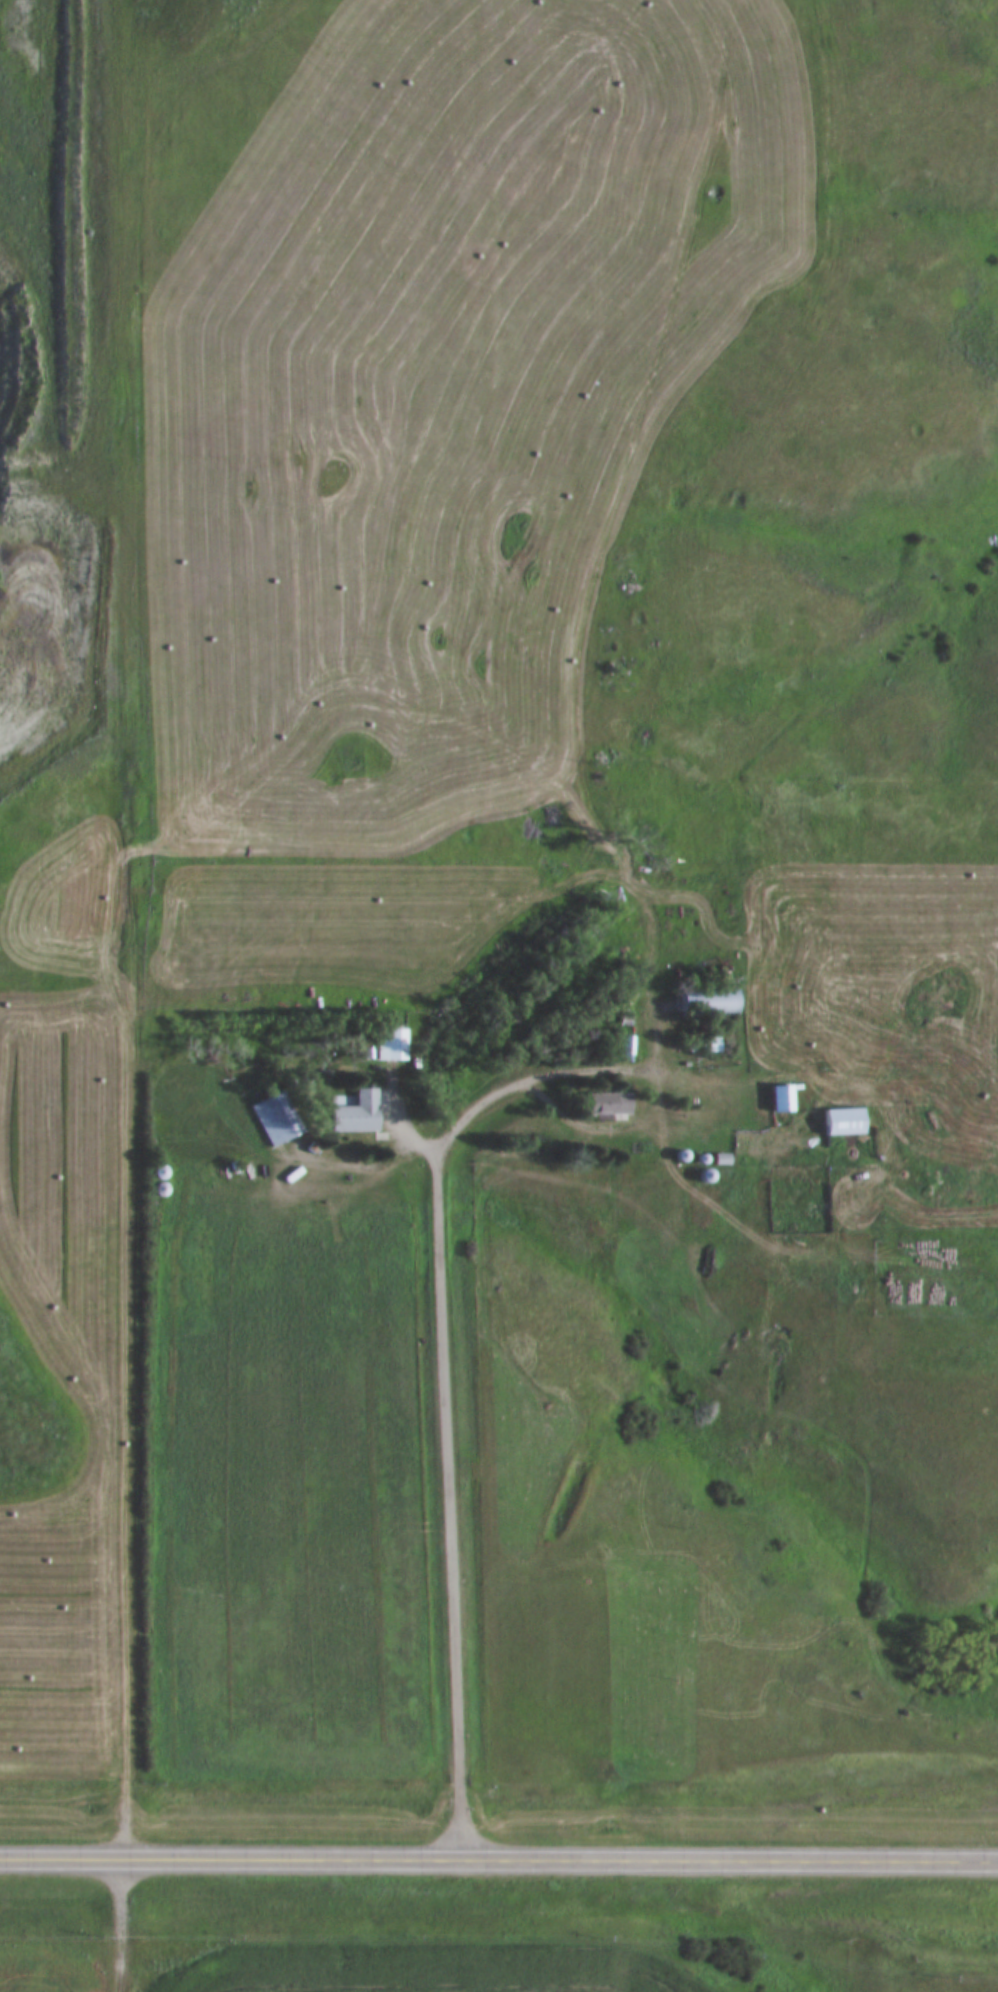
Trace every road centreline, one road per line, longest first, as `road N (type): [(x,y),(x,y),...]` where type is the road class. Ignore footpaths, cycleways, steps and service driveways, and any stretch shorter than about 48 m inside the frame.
road 1 (track): [(641,1078),(656,1034),(653,952),(636,881),(583,761),(571,656),(667,273),(702,114),(716,0)]
road 2 (primary): [(0,1859),(997,1861)]
road 3 (track): [(139,1062),(123,1991)]

